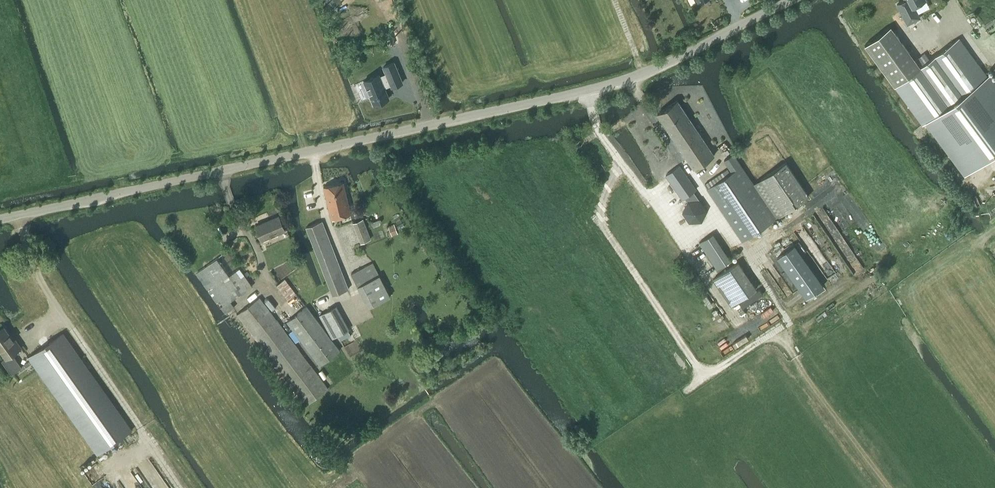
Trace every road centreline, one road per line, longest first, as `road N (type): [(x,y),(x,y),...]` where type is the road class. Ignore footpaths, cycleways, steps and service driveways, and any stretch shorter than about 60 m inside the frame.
road 1 (unclassified): [(0,219),(631,79),(788,0)]
road 2 (track): [(631,79),(788,321),(801,372),(888,487)]
road 3 (track): [(180,487),(71,330)]

